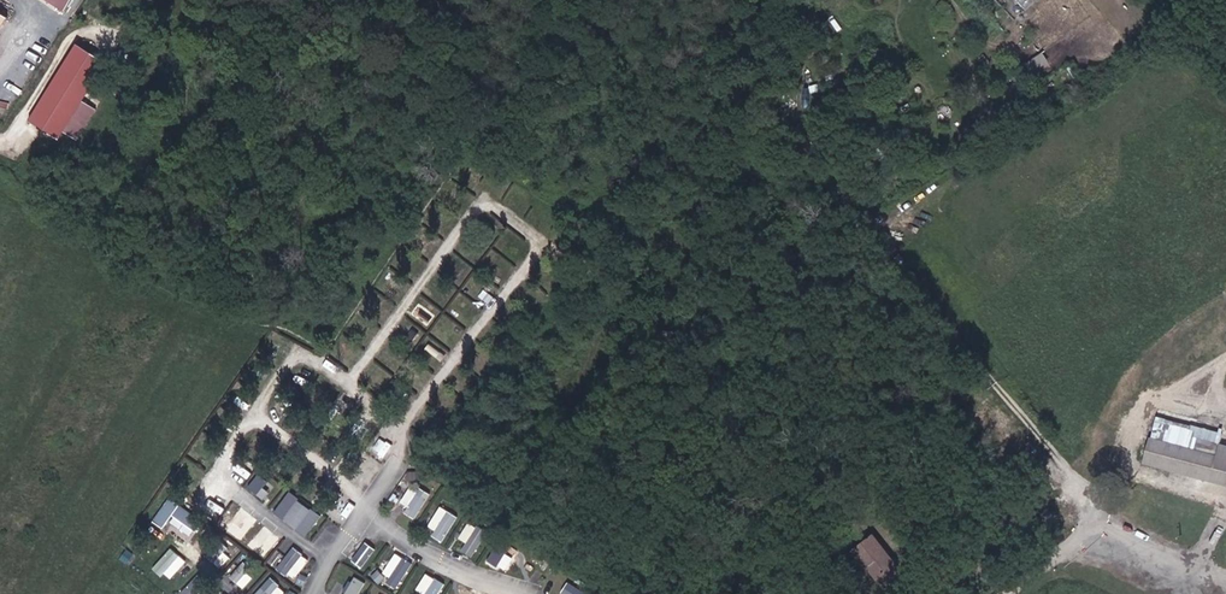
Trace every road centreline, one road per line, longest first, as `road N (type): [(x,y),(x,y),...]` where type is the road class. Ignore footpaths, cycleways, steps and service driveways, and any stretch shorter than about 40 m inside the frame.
road 1 (unclassified): [(1004,593),(1106,507),(1118,481)]

